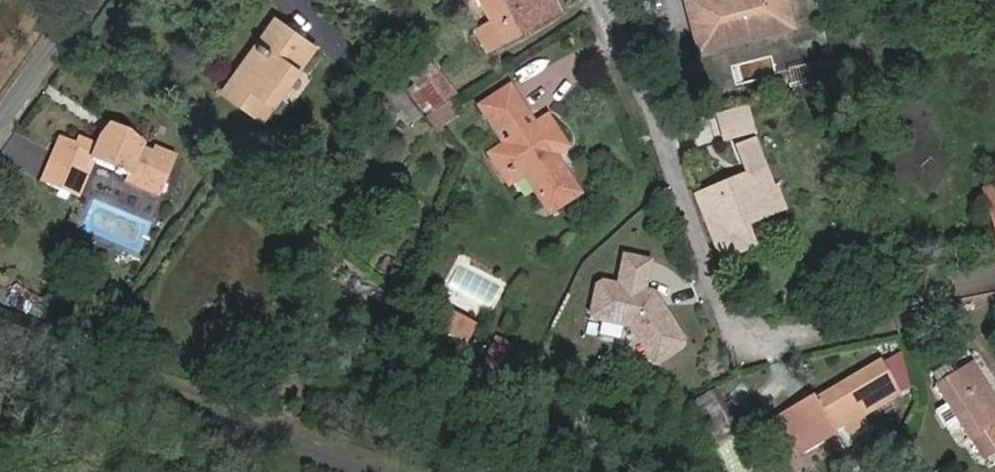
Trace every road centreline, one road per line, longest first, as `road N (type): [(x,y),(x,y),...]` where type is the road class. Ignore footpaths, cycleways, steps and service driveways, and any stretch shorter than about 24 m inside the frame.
road 1 (residential): [(598,0),(746,358),(852,330)]
road 2 (residential): [(345,471),(0,335)]
road 3 (residential): [(0,127),(92,0)]

